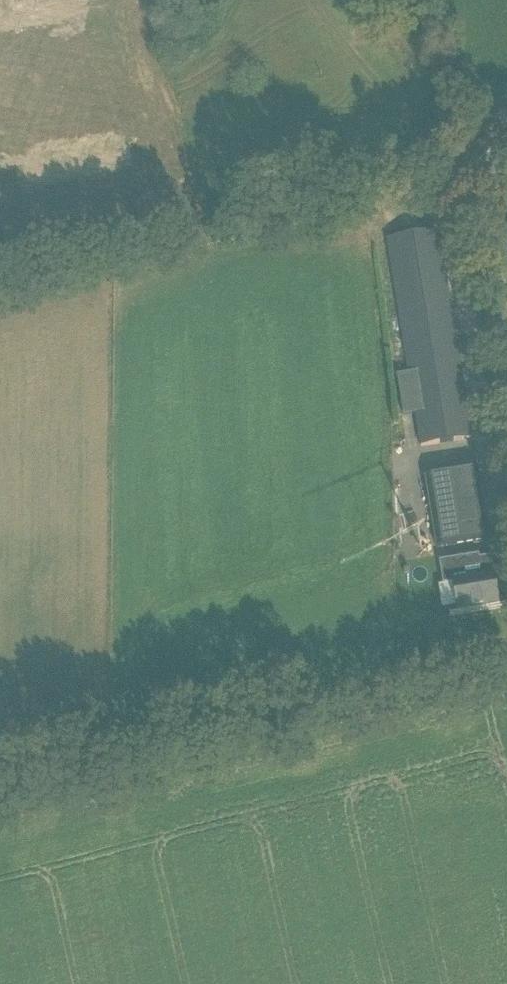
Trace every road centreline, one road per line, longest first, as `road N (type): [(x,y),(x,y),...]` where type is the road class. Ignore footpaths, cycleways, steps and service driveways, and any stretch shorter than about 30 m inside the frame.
road 1 (unclassified): [(506,665),(0,800)]
road 2 (track): [(481,165),(0,262)]
road 3 (unclassified): [(506,333),(481,165),(506,154)]
road 4 (track): [(481,165),(415,0)]

